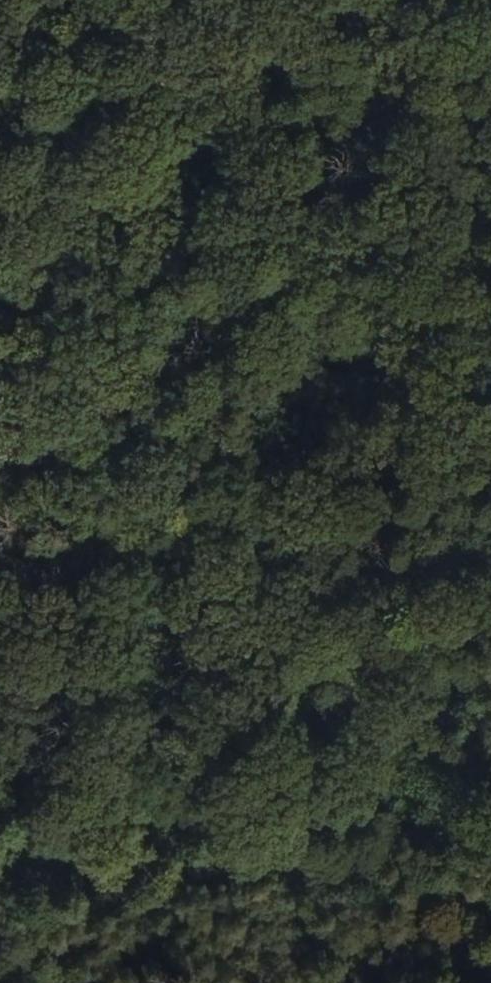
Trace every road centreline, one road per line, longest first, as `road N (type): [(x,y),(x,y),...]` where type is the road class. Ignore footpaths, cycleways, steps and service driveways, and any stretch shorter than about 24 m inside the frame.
road 1 (track): [(0,925),(197,926),(419,905),(490,912)]
road 2 (track): [(332,0),(0,351)]

